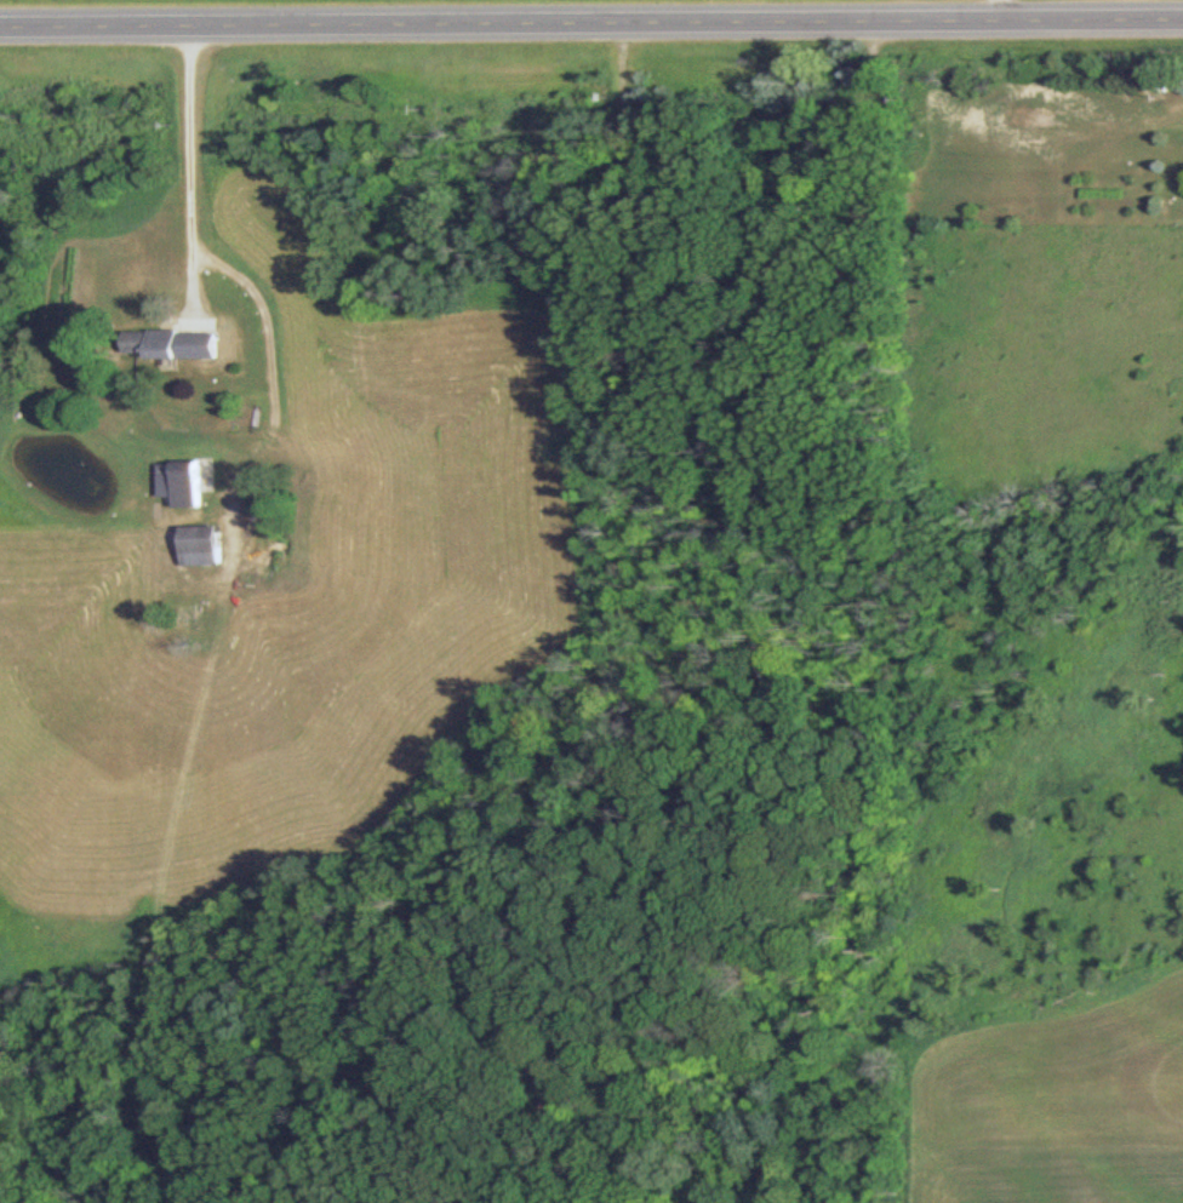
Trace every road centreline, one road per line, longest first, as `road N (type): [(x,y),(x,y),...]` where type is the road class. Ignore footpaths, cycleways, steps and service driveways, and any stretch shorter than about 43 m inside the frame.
road 1 (secondary): [(1182,21),(0,28)]

